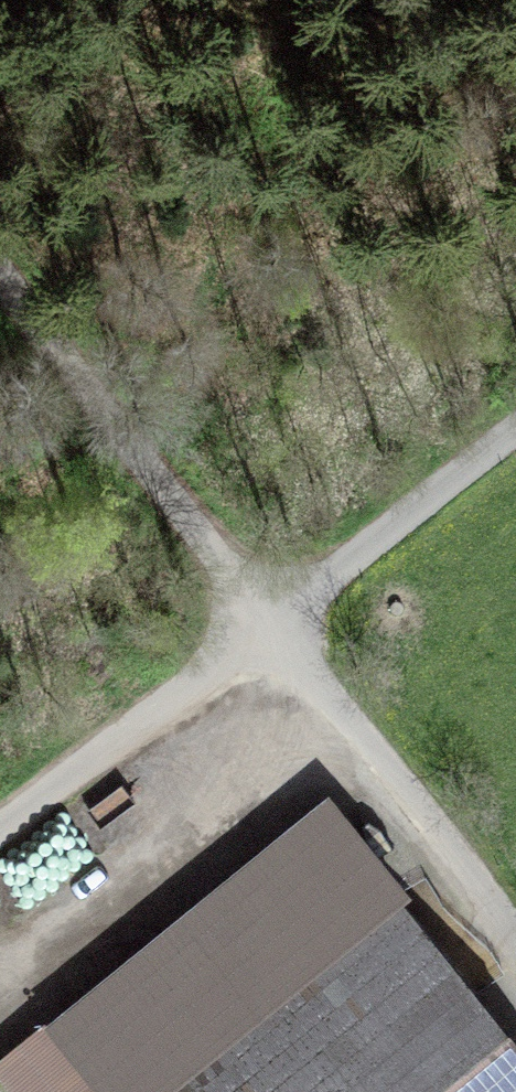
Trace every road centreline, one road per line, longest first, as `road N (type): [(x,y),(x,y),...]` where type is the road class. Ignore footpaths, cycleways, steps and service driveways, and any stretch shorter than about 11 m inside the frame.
road 1 (unclassified): [(0,285),(257,623)]
road 2 (unclassified): [(257,623),(455,860),(515,945)]
road 3 (track): [(257,623),(0,833)]
road 4 (unclassified): [(257,623),(515,424)]

